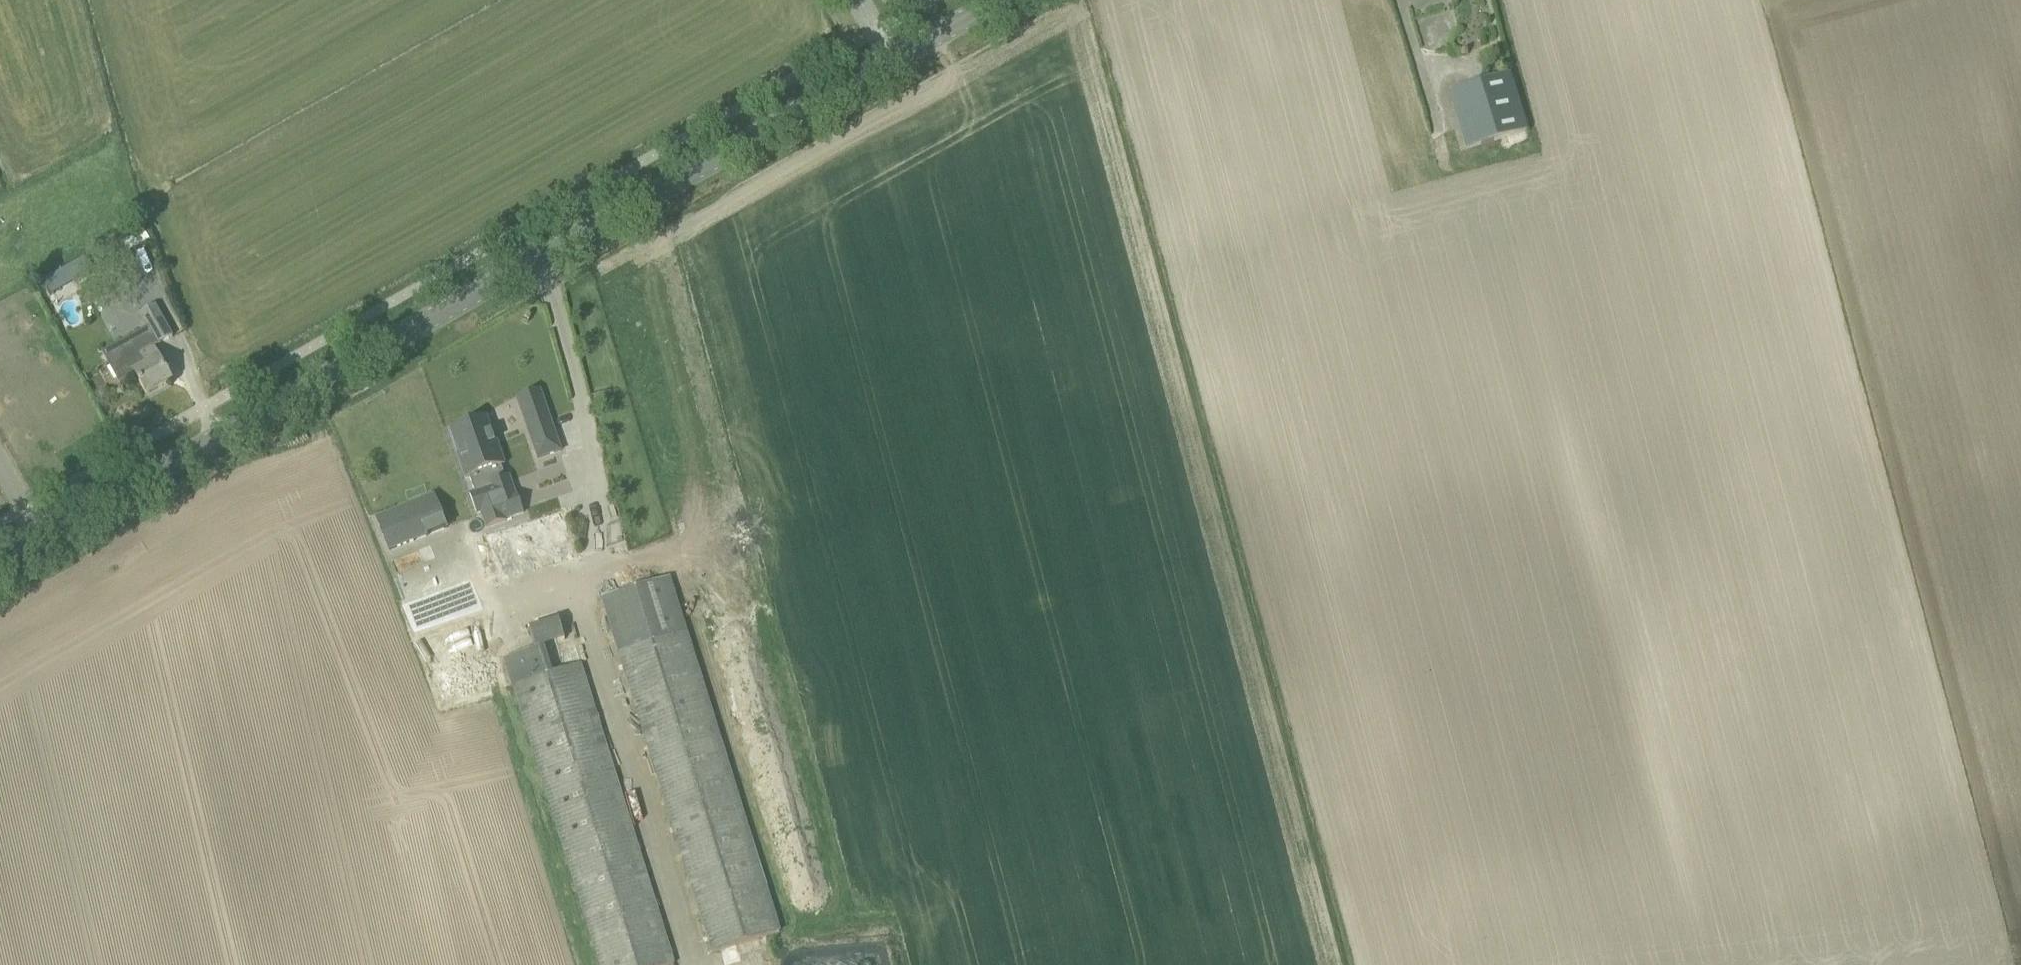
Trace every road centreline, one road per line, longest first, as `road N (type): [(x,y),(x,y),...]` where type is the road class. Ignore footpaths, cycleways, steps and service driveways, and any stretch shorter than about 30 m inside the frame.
road 1 (tertiary): [(0,565),(1010,0)]

